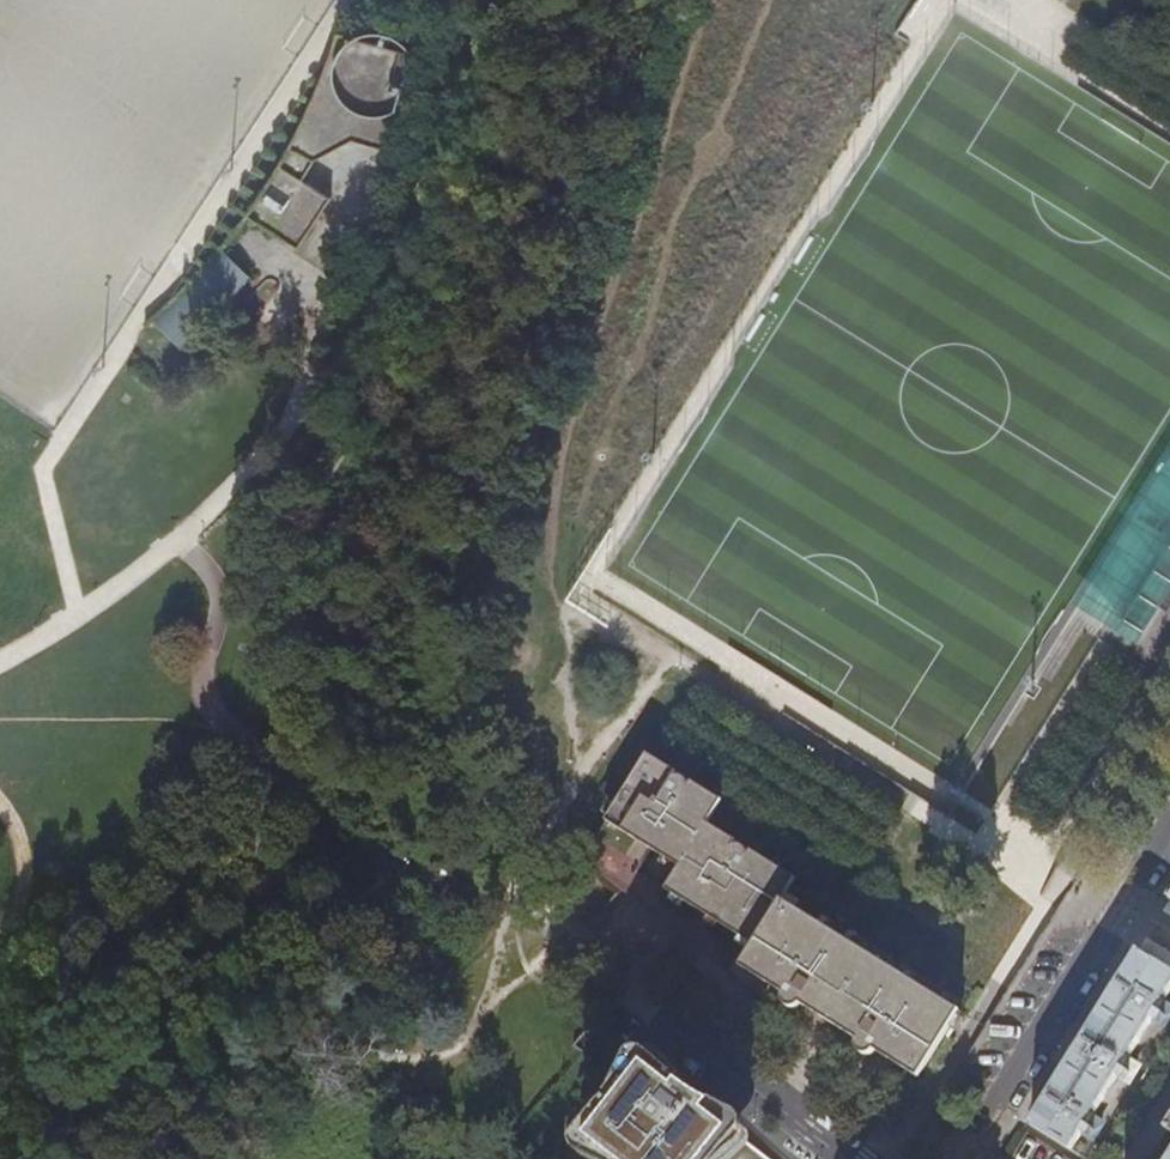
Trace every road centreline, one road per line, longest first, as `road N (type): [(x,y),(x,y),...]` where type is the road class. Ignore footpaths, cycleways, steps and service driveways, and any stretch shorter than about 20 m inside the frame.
road 1 (residential): [(1169,825),(957,1158)]
road 2 (residential): [(609,970),(854,1158)]

